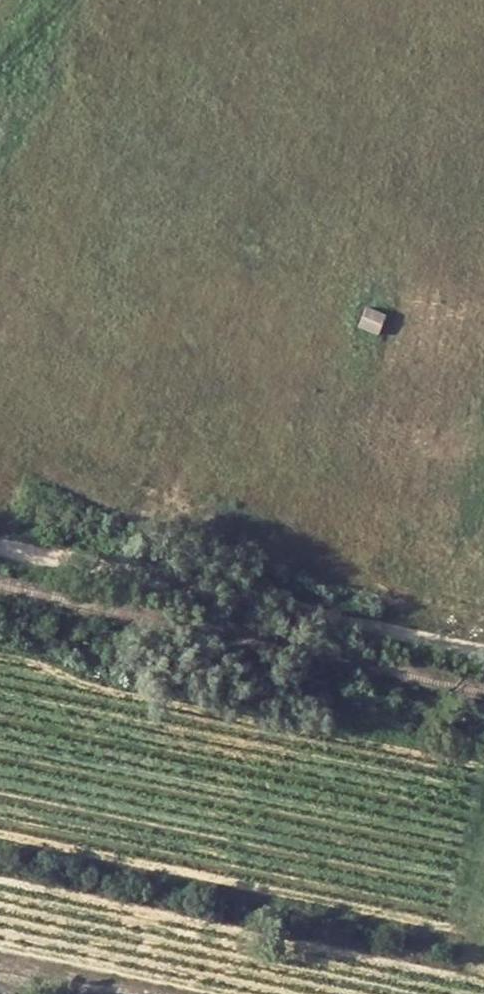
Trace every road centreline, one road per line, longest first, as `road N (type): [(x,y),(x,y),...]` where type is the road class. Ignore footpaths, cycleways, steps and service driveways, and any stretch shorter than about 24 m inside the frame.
road 1 (track): [(0,548),(483,647)]

